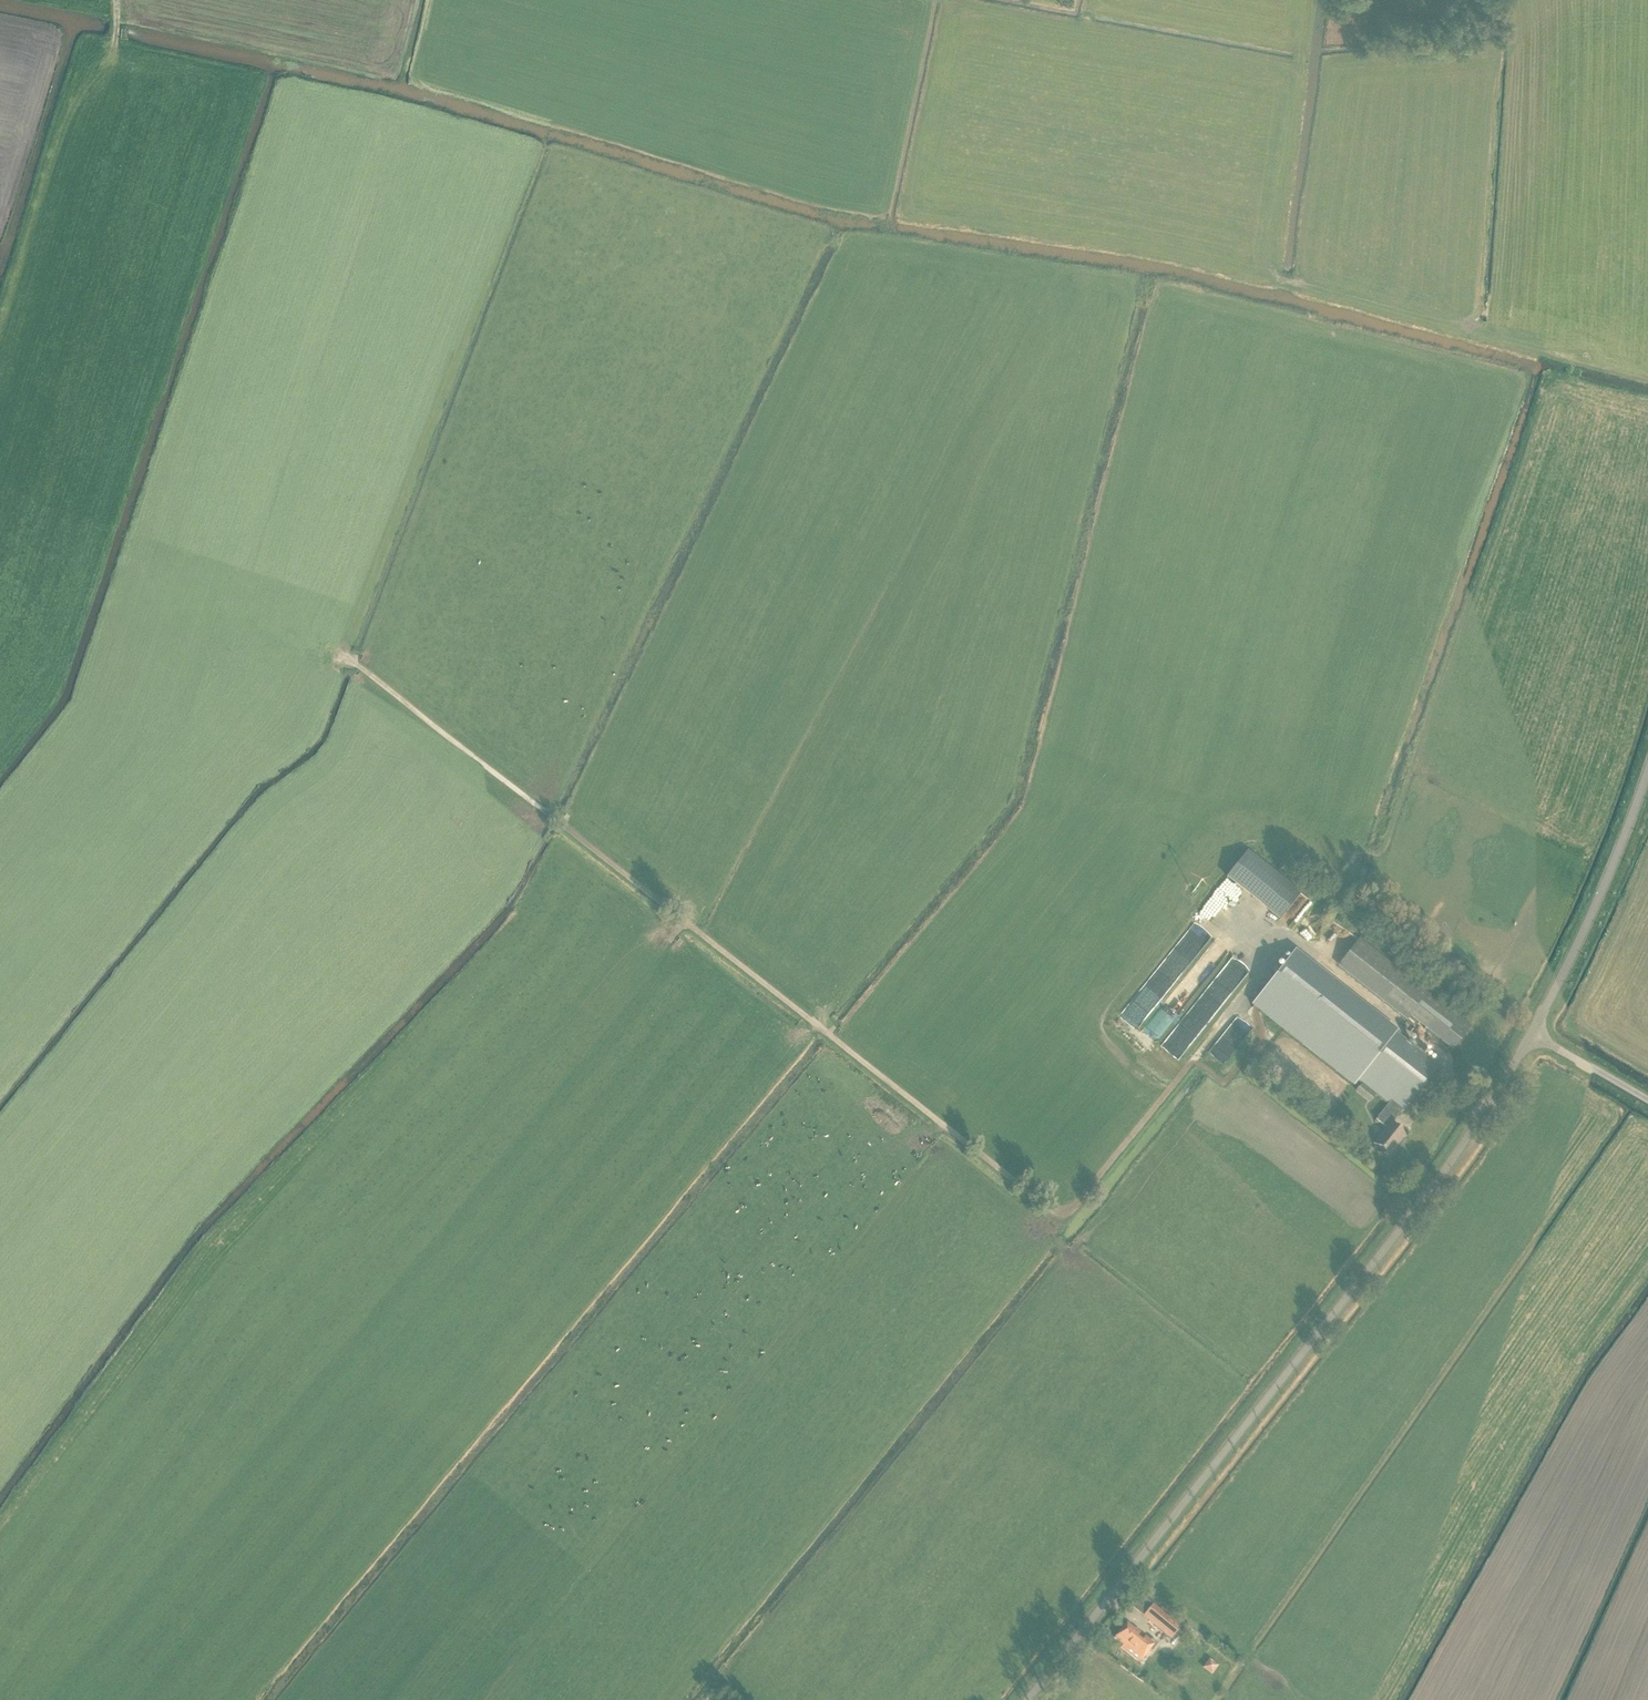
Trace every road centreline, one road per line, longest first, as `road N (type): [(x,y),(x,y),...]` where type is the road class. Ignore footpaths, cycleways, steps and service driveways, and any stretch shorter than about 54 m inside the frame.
road 1 (unclassified): [(1030,1699),(1444,1178),(1535,1034)]
road 2 (unclassified): [(1535,1034),(1647,774)]
road 3 (unclassified): [(1647,1100),(1535,1034)]

